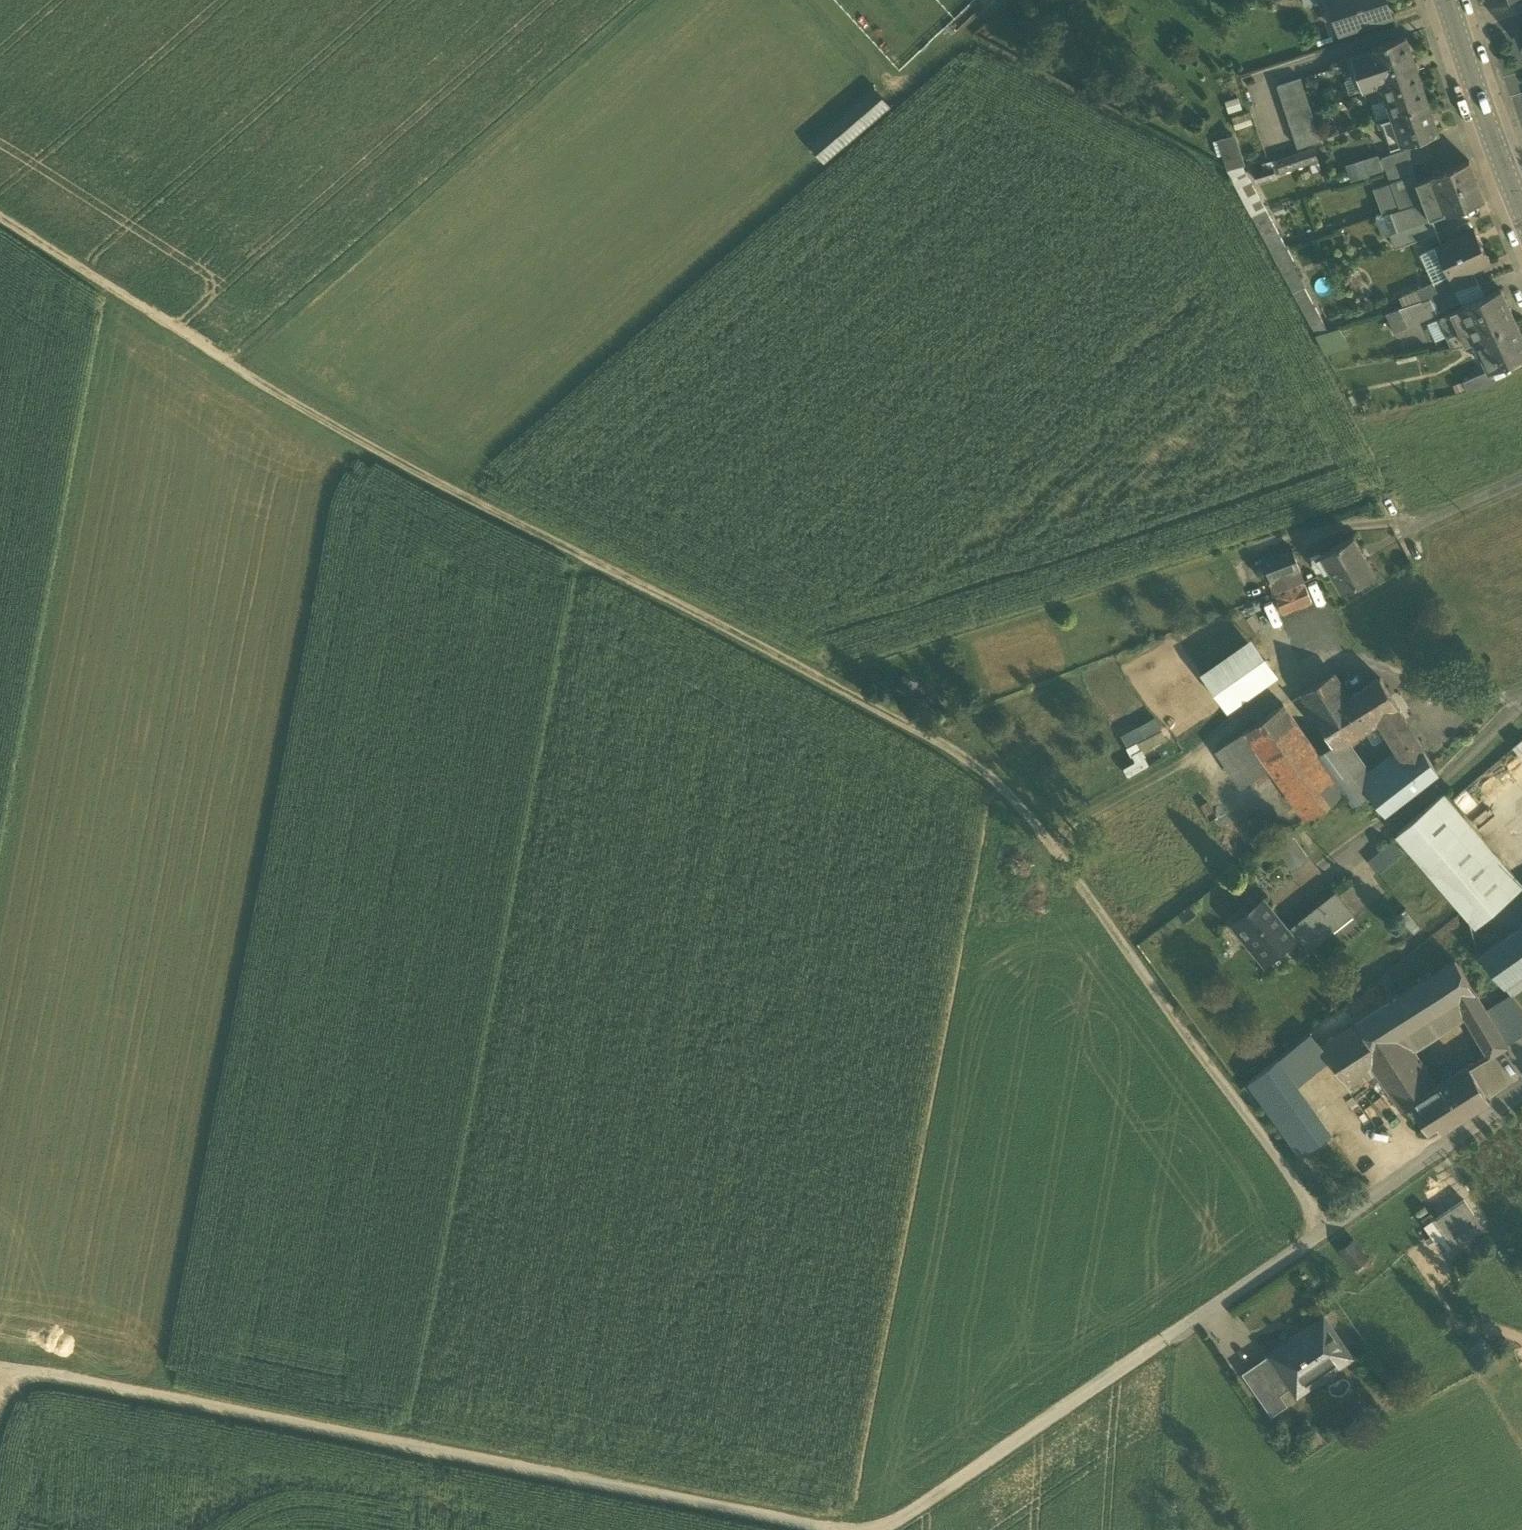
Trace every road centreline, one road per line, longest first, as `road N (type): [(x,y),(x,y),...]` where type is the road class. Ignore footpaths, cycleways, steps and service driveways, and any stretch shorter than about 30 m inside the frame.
road 1 (track): [(0,213),(403,463),(967,761),(1026,810),(1329,1227)]
road 2 (track): [(0,1364),(835,1529)]
road 3 (residential): [(875,1529),(1521,1092)]
road 4 (tertiary): [(1448,0),(1521,199)]

